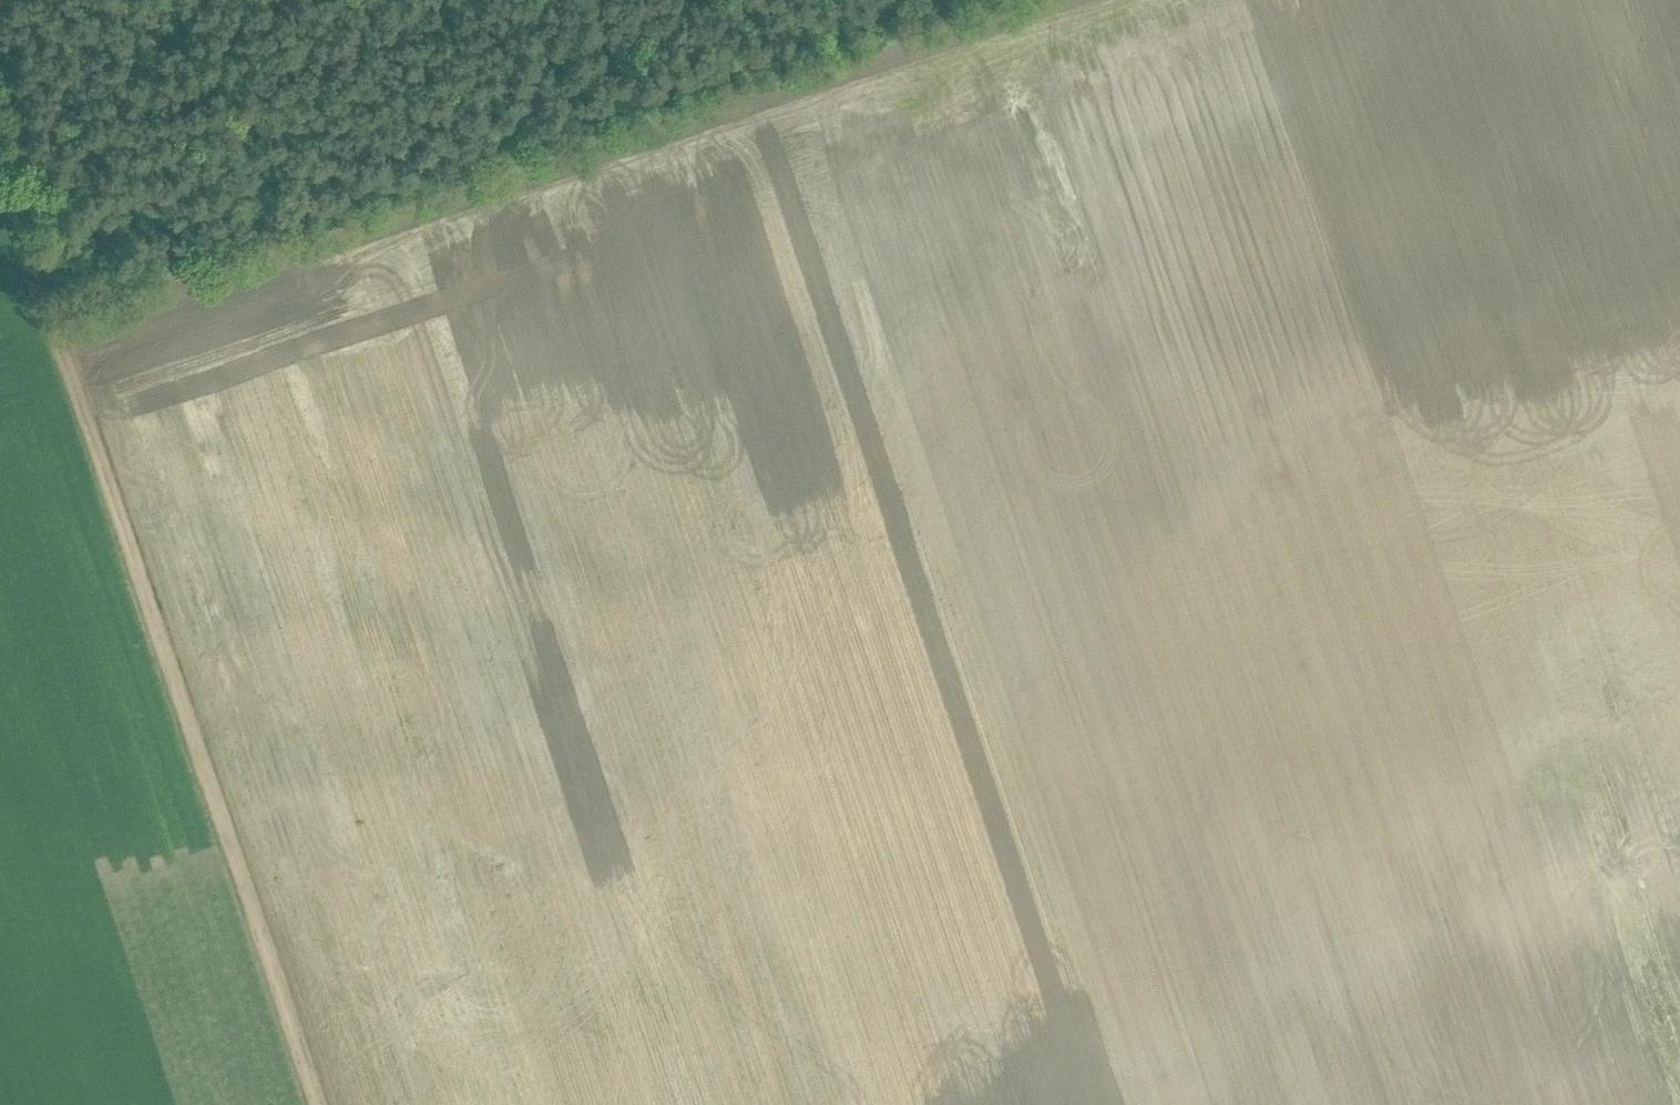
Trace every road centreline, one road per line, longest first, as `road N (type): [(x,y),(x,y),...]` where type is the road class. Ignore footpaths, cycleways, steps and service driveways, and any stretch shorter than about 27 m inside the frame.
road 1 (track): [(316,1104),(0,160)]

